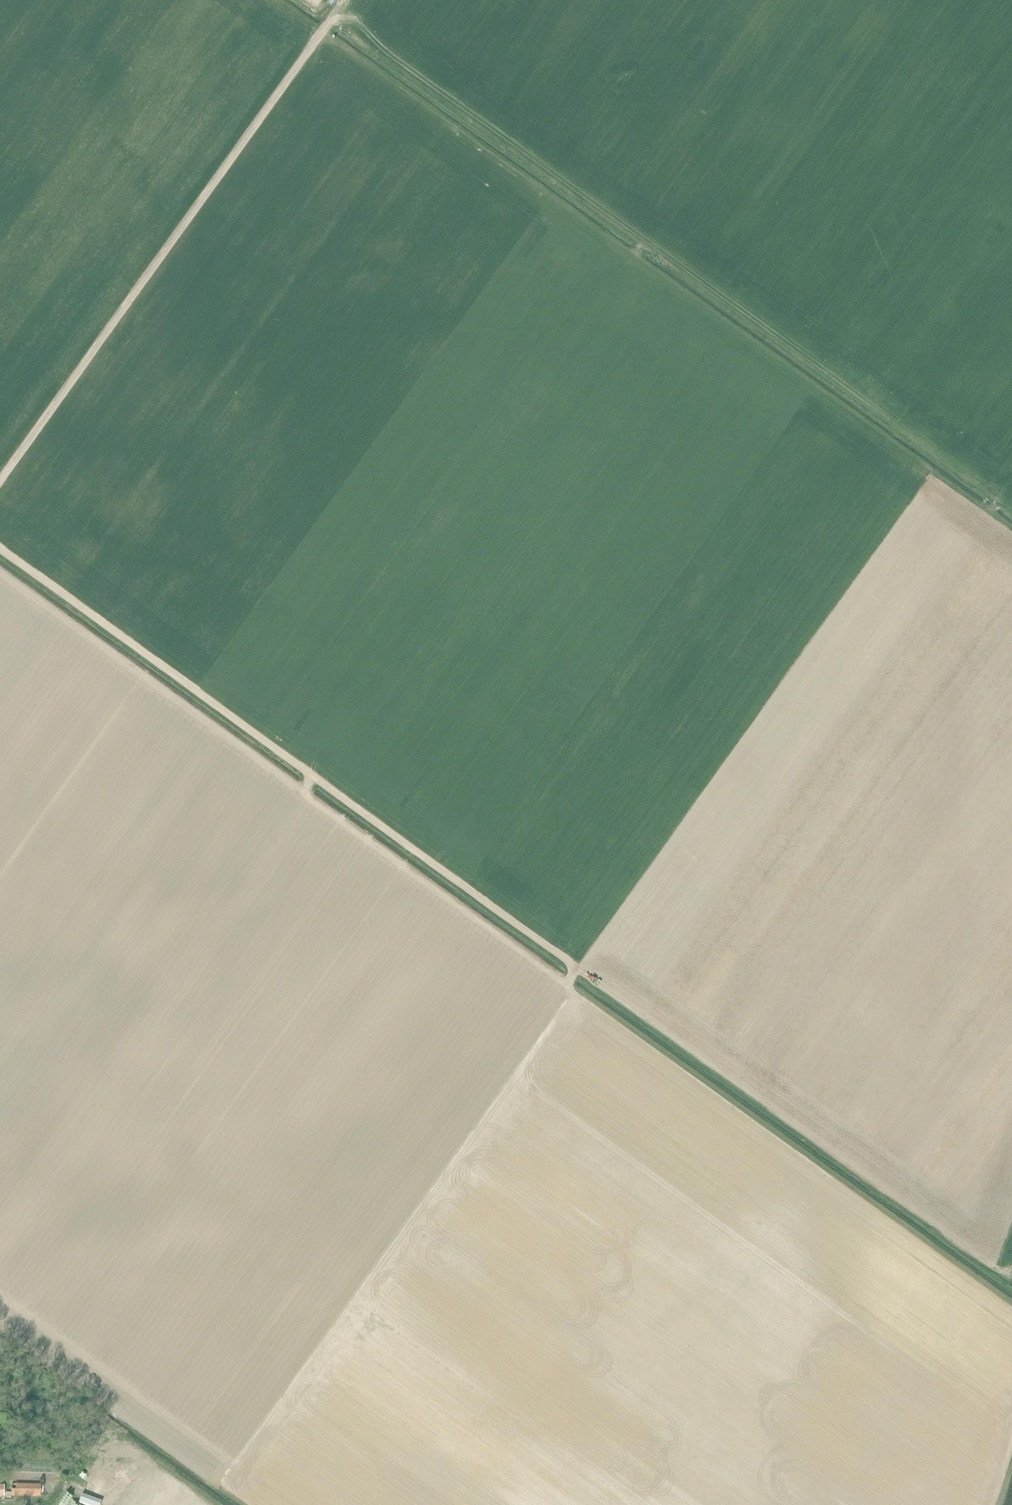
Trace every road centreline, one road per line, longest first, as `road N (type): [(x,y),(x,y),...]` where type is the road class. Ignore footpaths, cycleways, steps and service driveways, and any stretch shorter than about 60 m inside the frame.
road 1 (track): [(1011,1270),(985,1263),(576,967)]
road 2 (track): [(374,1252),(576,967)]

